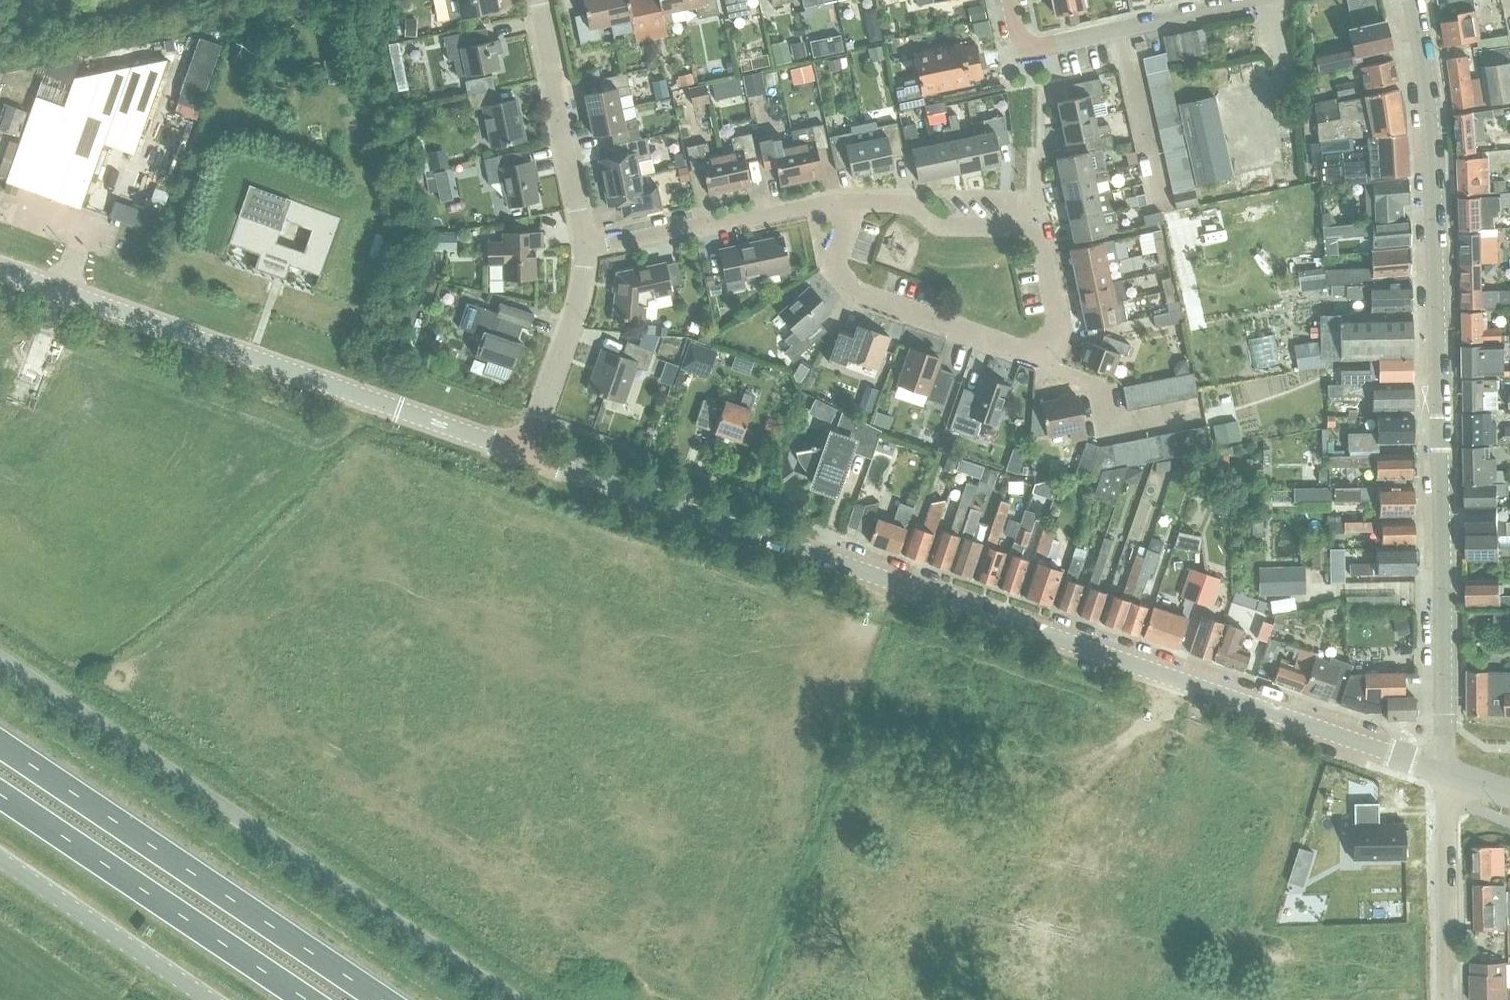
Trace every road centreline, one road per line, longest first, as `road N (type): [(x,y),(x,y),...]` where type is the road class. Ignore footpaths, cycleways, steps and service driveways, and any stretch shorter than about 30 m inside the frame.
road 1 (residential): [(1445,773),(527,454)]
road 2 (residential): [(1445,773),(1431,178),(1407,0)]
road 3 (unclassified): [(515,999),(0,658)]
road 4 (residential): [(527,454),(0,269)]
road 5 (trunk): [(381,999),(0,747)]
road 6 (residential): [(846,199),(840,260),(850,287),(1042,362),(1062,344),(1039,231)]
road 7 (trunk): [(0,801),(302,999)]
road 8 (residential): [(1006,0),(1019,47),(1039,51),(1265,0)]
road 9 (residential): [(846,199),(591,247)]
road 10 (residential): [(591,247),(536,0)]
road 11 (unclassified): [(0,862),(210,999)]
road 12 (residential): [(1447,999),(1445,773)]
road 13 (residential): [(527,454),(583,305),(591,247)]
road 14 (residential): [(1039,231),(942,231),(914,208),(846,199)]

